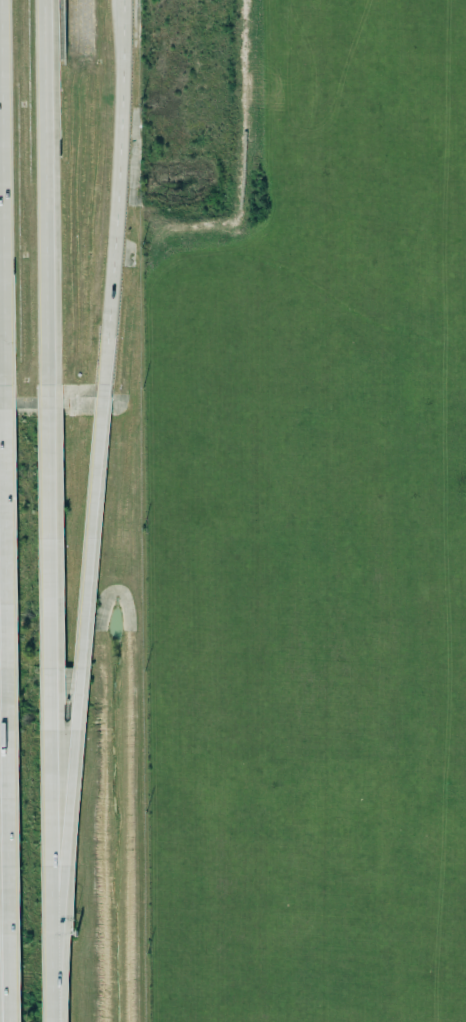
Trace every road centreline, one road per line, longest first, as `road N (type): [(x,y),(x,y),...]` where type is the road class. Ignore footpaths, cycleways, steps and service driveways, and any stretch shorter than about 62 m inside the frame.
road 1 (motorway): [(2,384),(9,1021)]
road 2 (motorway): [(51,837),(48,398)]
road 3 (motorway): [(51,837),(101,403)]
road 4 (motorway): [(101,403),(121,149),(119,0)]
road 5 (motorway): [(48,398),(49,0)]
road 6 (motorway): [(1,0),(2,384)]
road 7 (motorway): [(52,1021),(51,837)]

